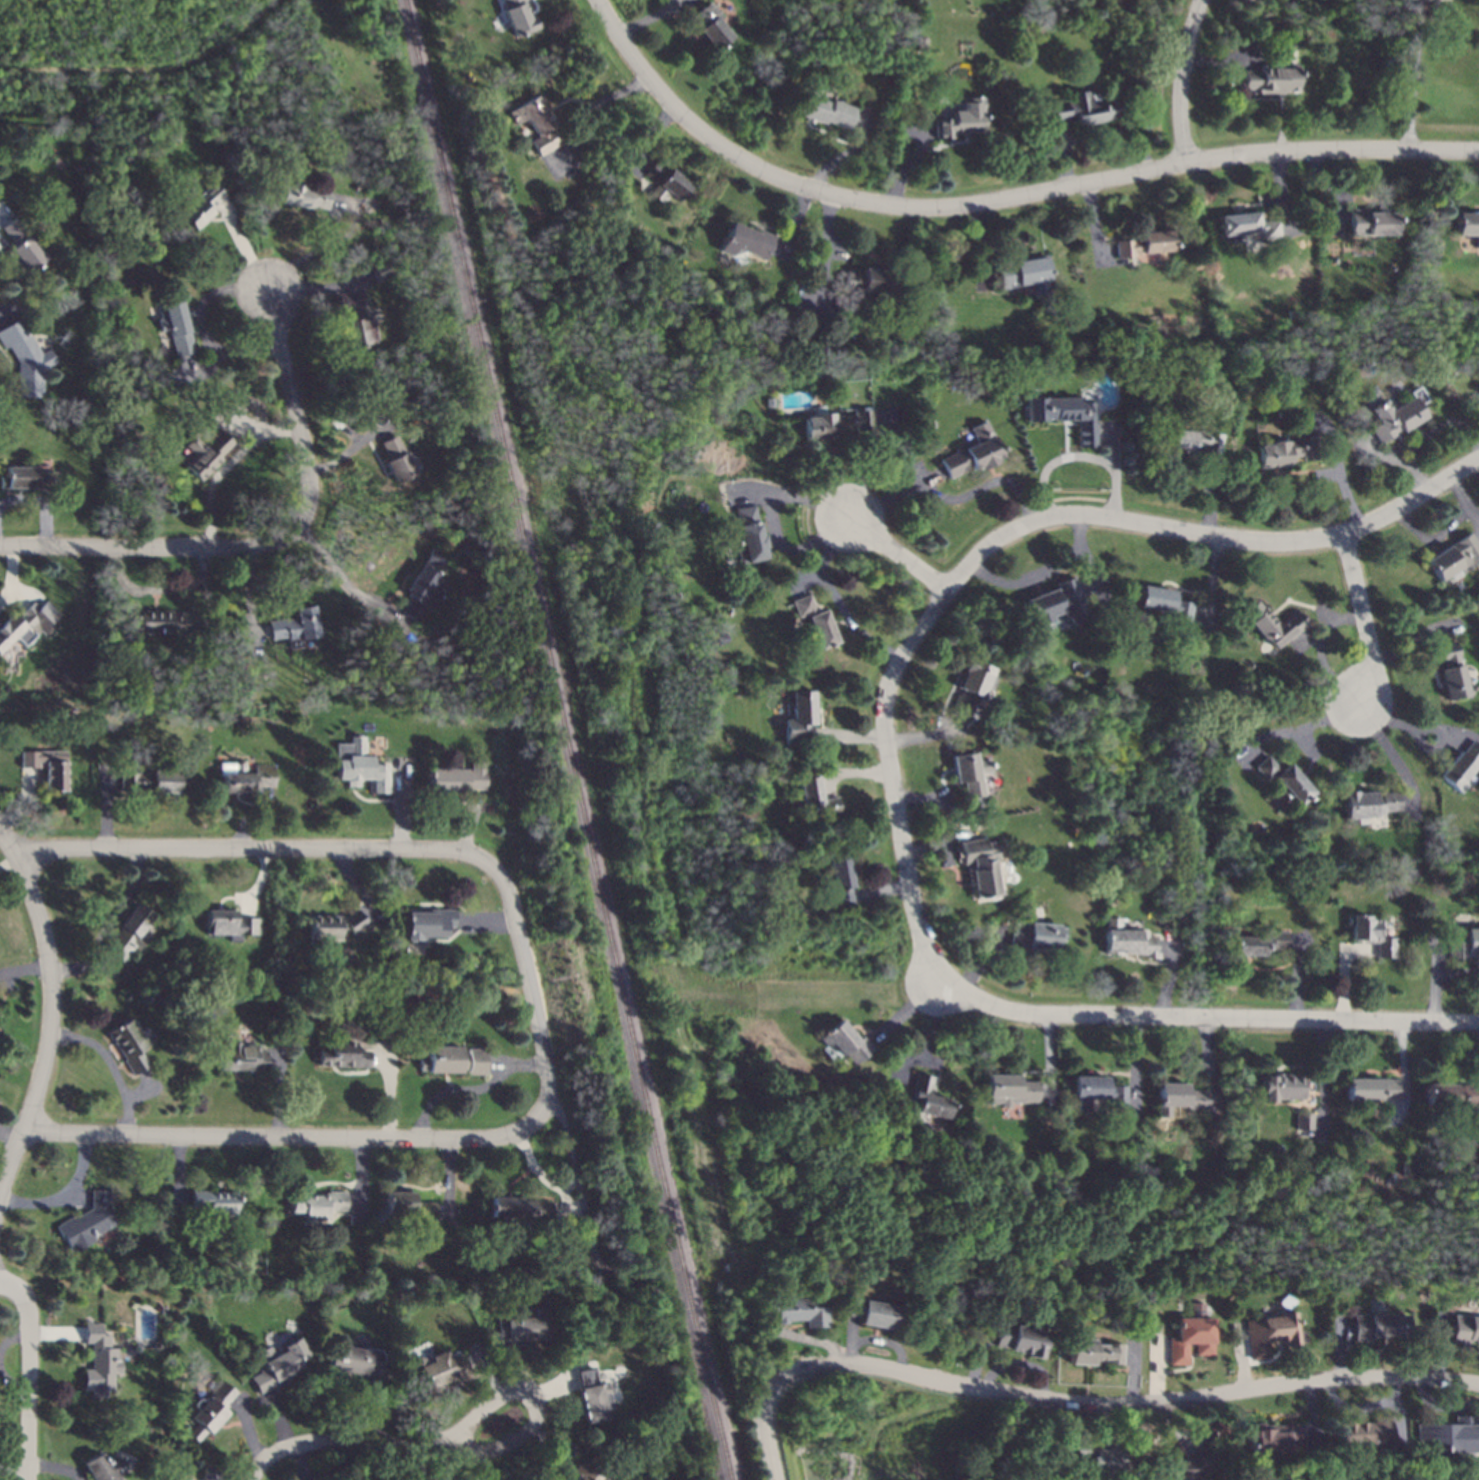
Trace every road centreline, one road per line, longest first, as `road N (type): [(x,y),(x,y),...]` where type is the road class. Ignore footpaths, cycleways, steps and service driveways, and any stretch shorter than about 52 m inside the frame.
road 1 (residential): [(18,858),(463,847),(504,879),(547,1077),(546,1106),(533,1127),(512,1135),(24,1130)]
road 2 (residential): [(776,1479),(768,1398),(788,1375),(834,1364),(1088,1405),(1342,1376),(1478,1383)]
road 3 (residential): [(1478,157),(1187,161),(923,210),(802,192)]
road 4 (residential): [(949,594),(976,554),(1005,530),(1037,520),(1074,511),(1261,544),(1303,540),(1344,532),(1478,461)]
road 5 (residential): [(271,292),(307,456),(312,498),(301,528),(261,549),(0,547)]
road 6 (residential): [(1478,1023),(1003,1012),(944,984)]
road 7 (residential): [(944,984),(922,930),(880,712),(882,687),(949,594)]
road 8 (residential): [(0,1190),(39,1090),(55,981),(34,892),(0,833)]
road 9 (residential): [(802,192),(711,144),(675,111),(596,0)]
road 10 (residential): [(434,1442),(480,1451),(515,1444),(534,1425),(534,1403),(524,1390),(503,1393),(434,1442)]
road 11 (residential): [(27,1479),(26,1303),(16,1287),(0,1282)]
road 12 (residential): [(434,1442),(298,1443),(273,1453),(249,1479)]
road 13 (residential): [(1344,532),(1372,667),(1353,711)]
road 14 (residential): [(1187,161),(1178,82),(1203,0)]

